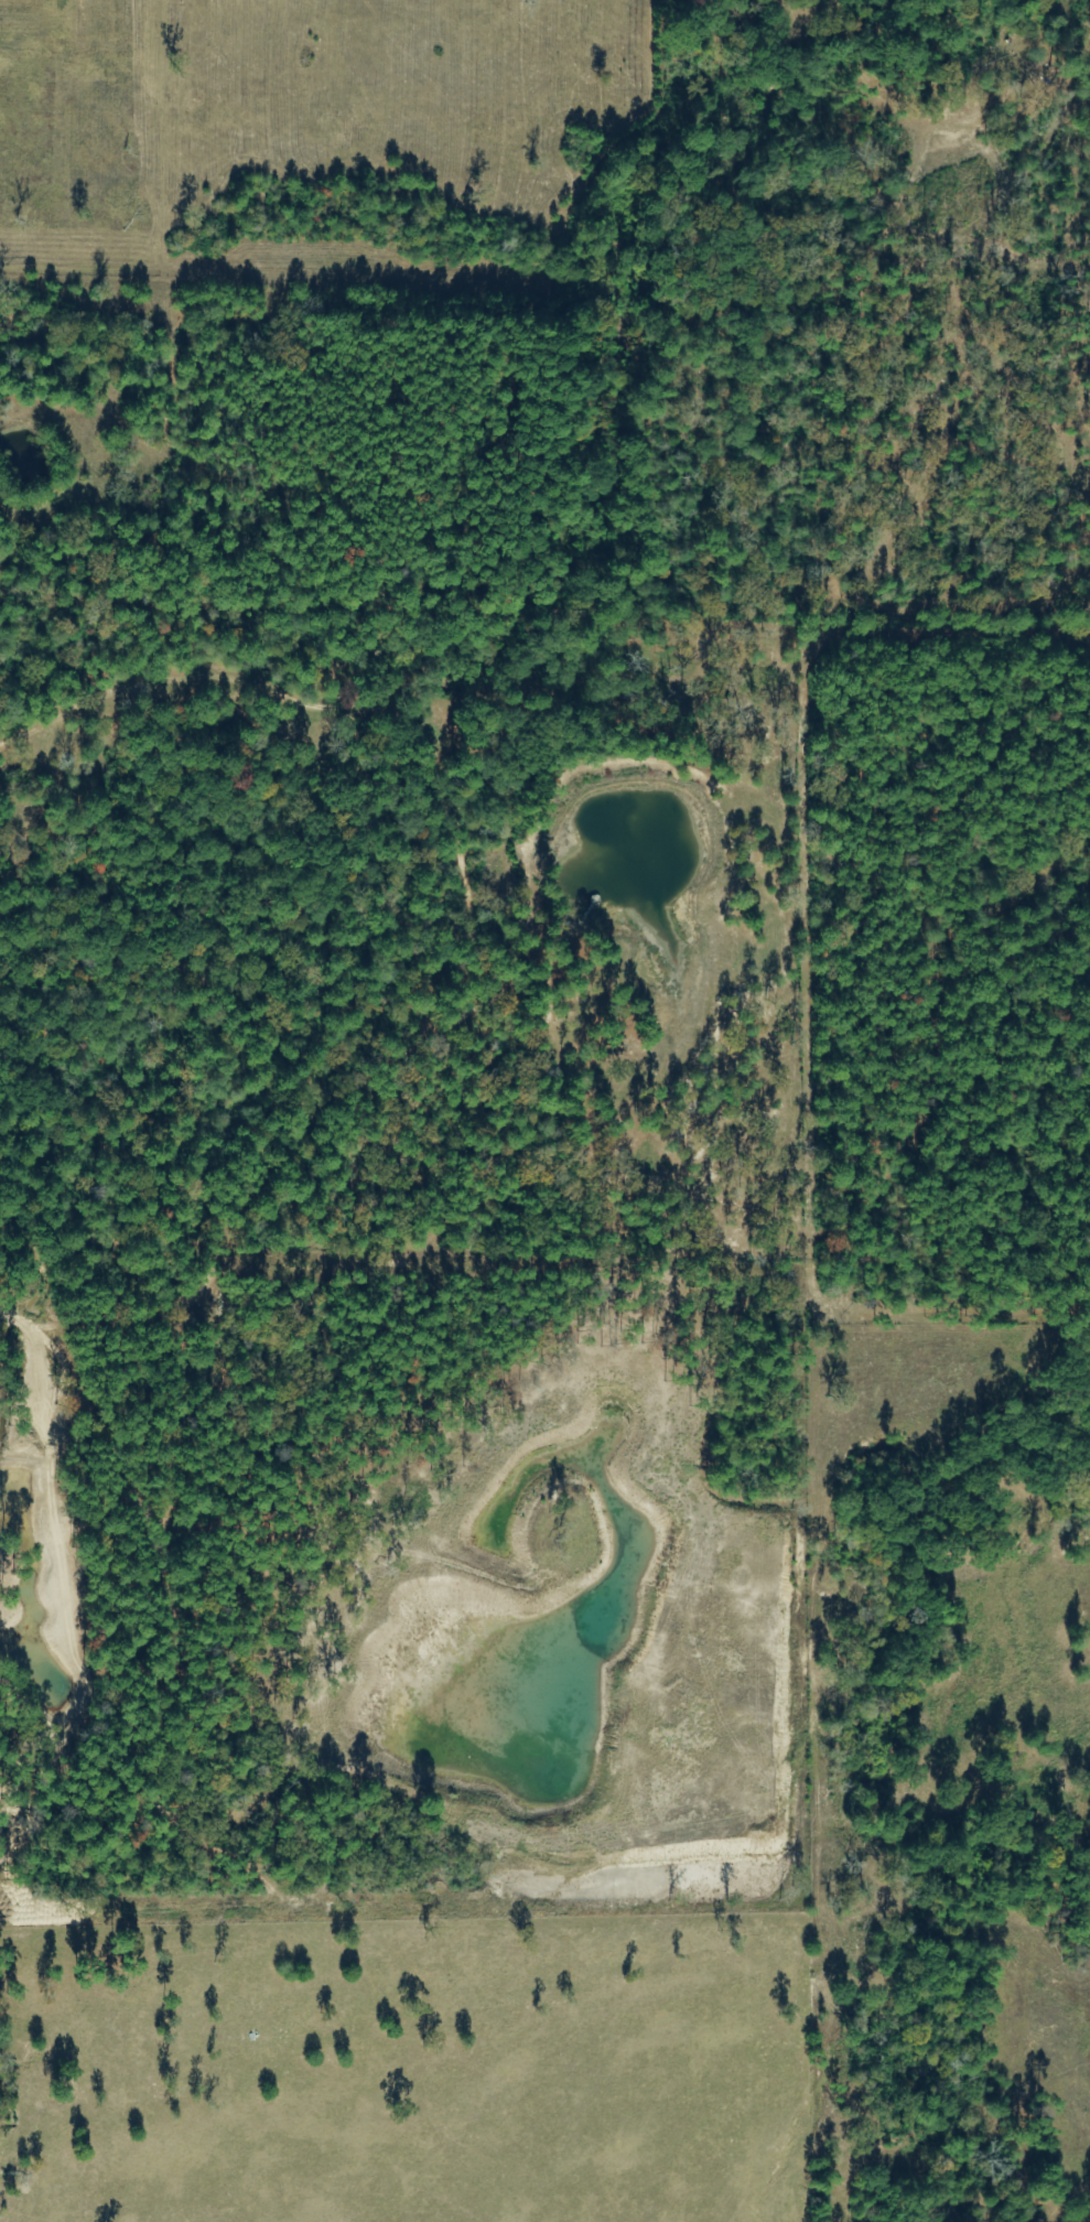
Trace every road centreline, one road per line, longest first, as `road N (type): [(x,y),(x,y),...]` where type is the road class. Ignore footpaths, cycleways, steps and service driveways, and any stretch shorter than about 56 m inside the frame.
road 1 (residential): [(53,2221),(101,1841),(184,1501),(168,1320),(0,1355)]

